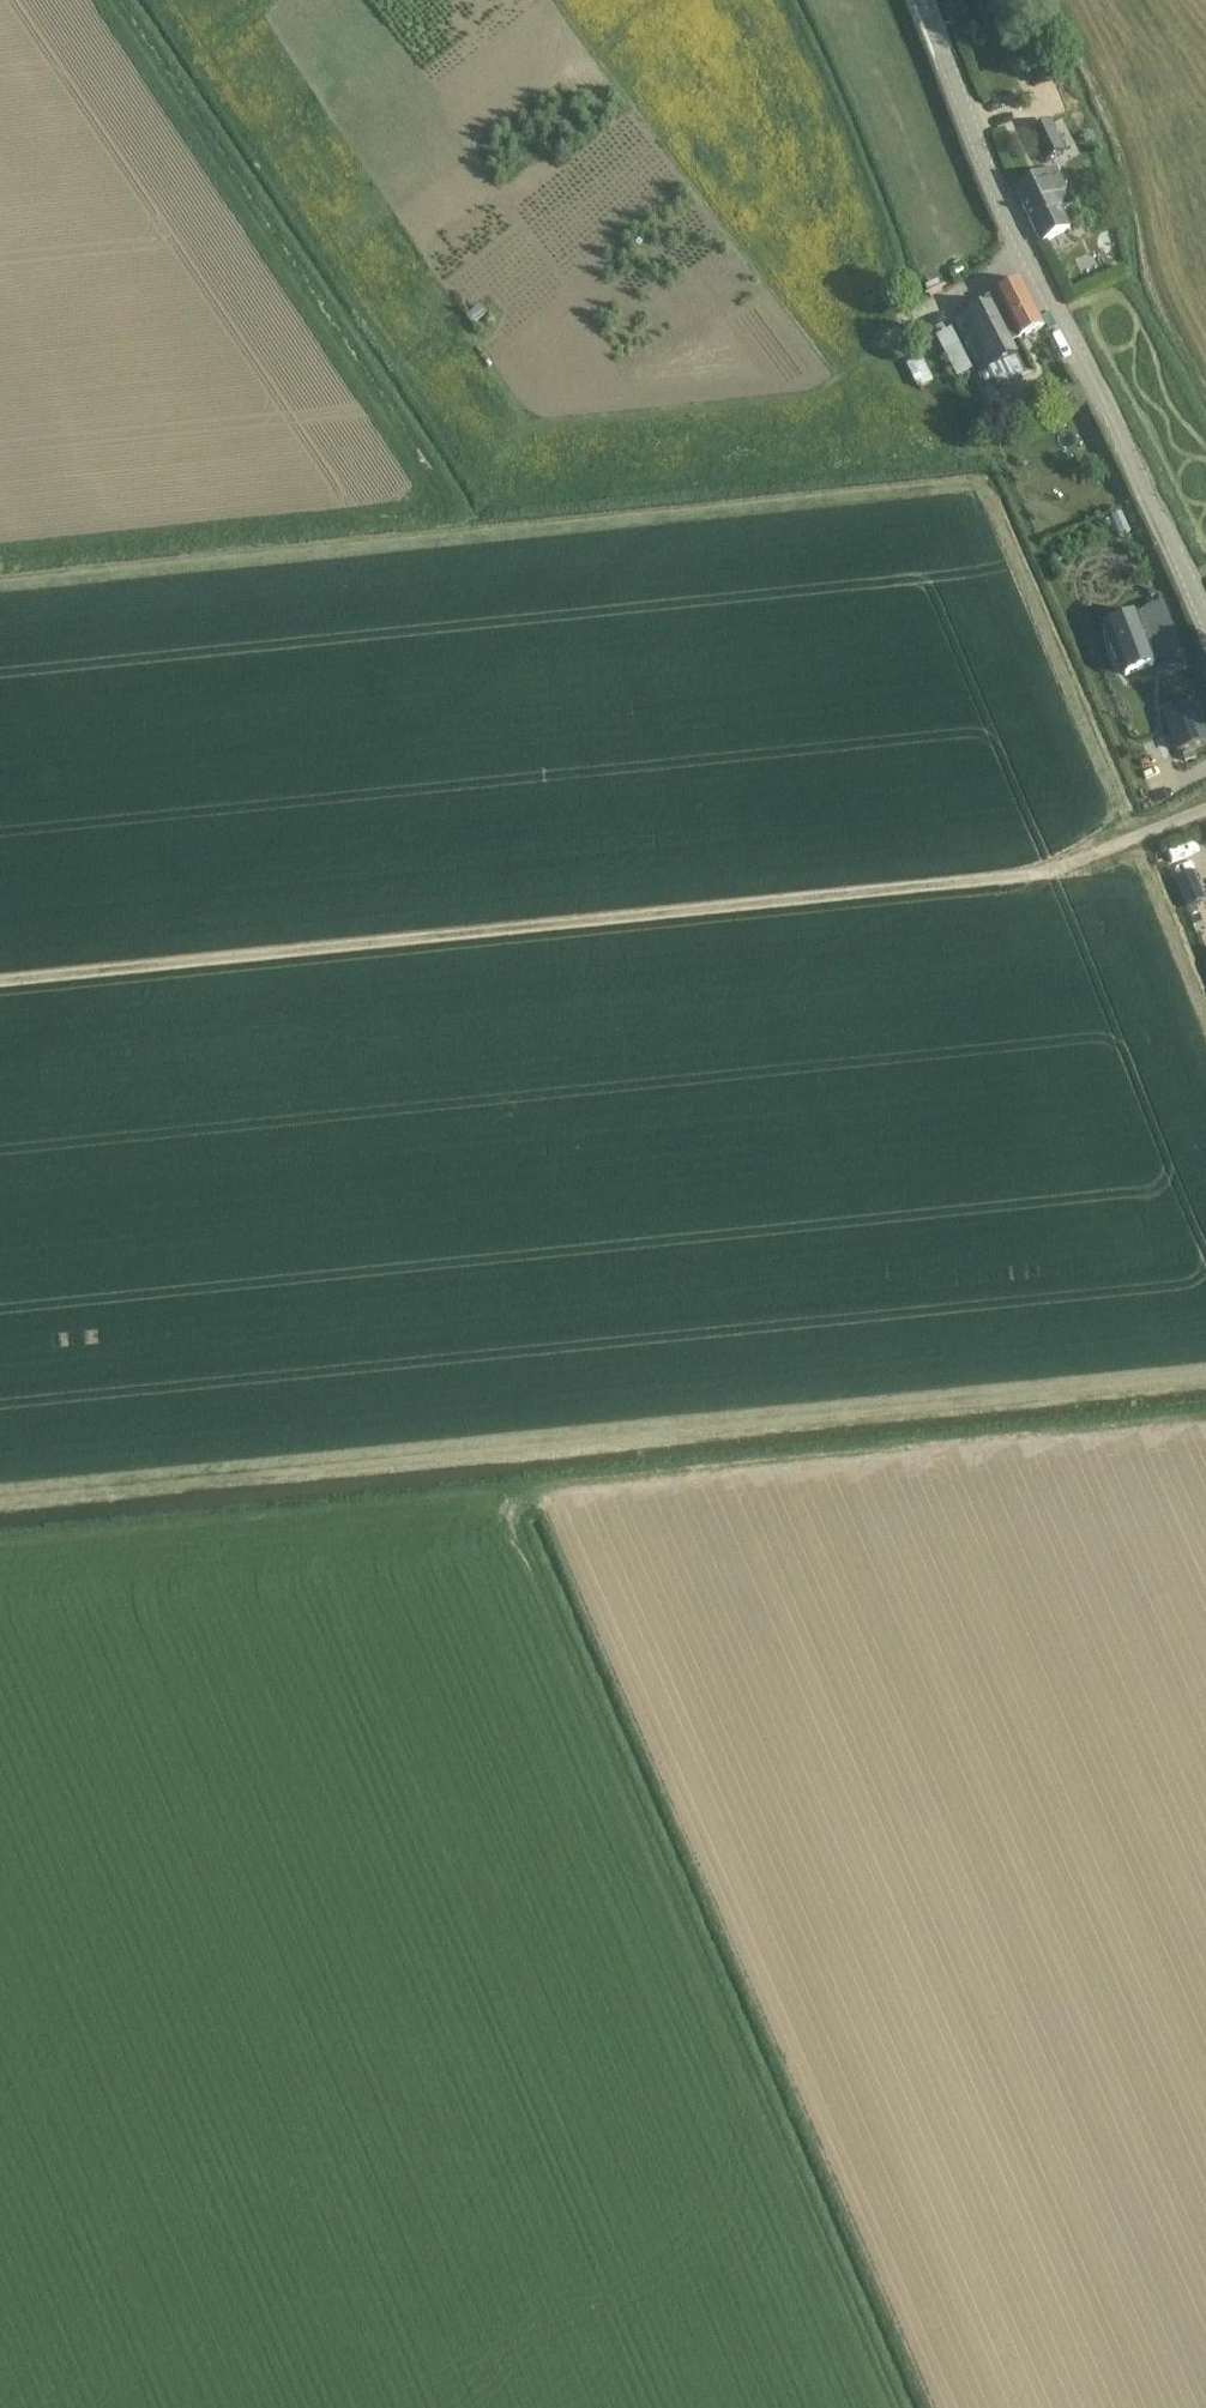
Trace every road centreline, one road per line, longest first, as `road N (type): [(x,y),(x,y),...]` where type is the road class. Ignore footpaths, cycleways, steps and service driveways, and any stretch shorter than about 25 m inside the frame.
road 1 (tertiary): [(1205,621),(1006,210),(918,0)]

